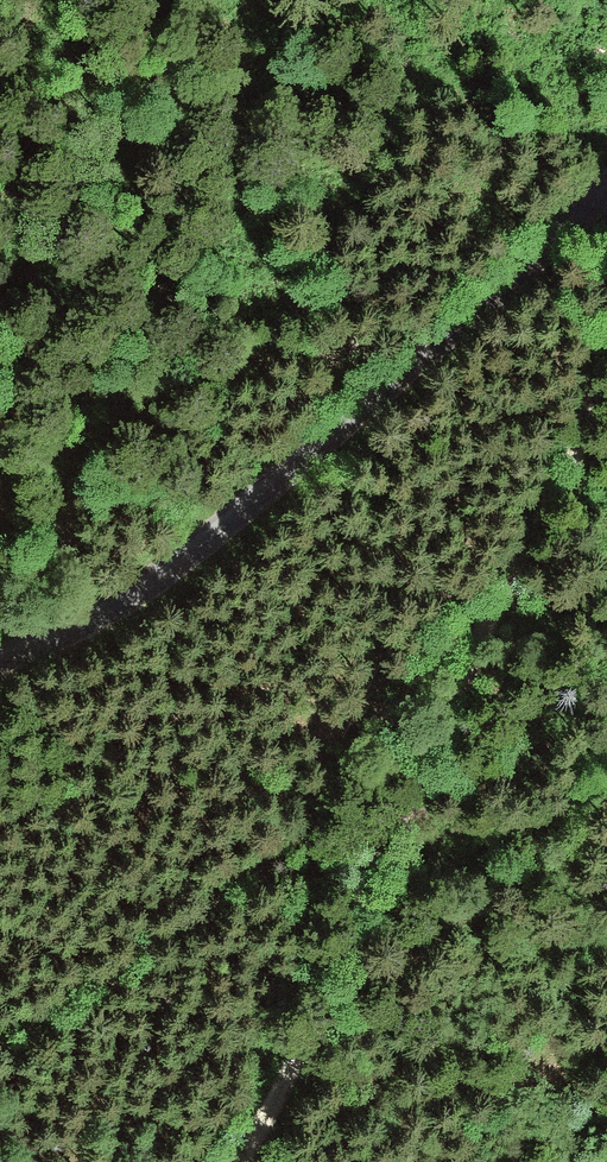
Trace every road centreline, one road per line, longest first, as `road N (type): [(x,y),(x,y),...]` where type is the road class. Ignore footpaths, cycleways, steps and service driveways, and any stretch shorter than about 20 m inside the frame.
road 1 (track): [(606,181),(589,354),(447,726),(233,1161)]
road 2 (unclassified): [(606,146),(534,252),(424,377),(273,511),(125,617),(0,673)]

